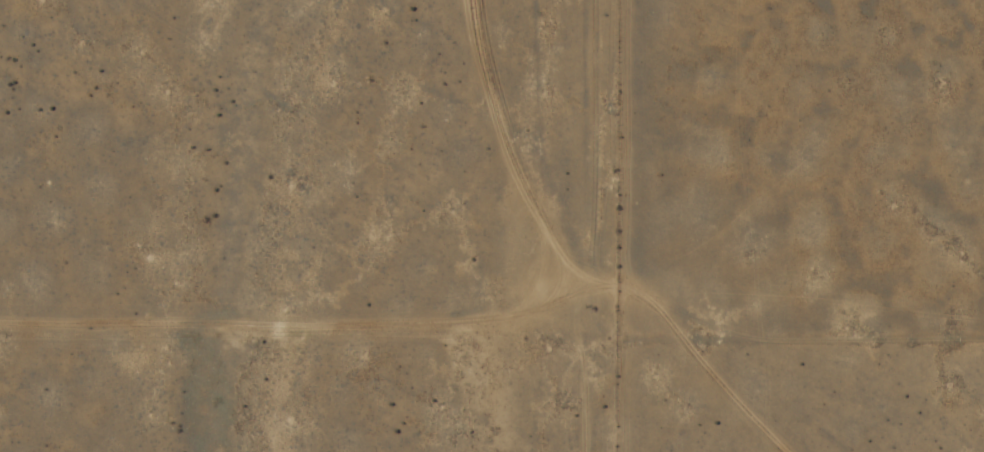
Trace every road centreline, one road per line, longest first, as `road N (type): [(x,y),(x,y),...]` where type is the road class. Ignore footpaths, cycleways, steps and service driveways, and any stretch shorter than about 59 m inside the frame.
road 1 (residential): [(813,451),(633,328),(0,322)]
road 2 (residential): [(118,0),(633,328)]
road 3 (residential): [(545,0),(531,327)]
road 4 (residential): [(531,327),(524,451)]

